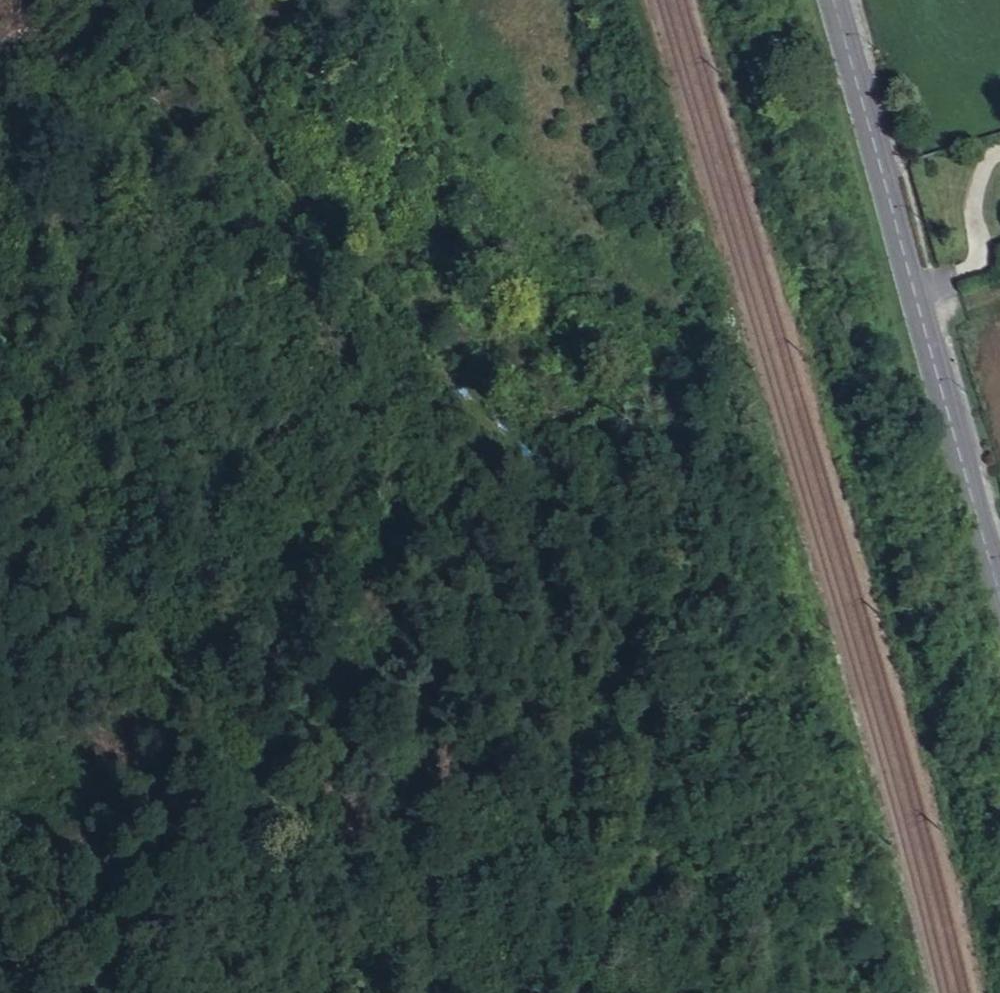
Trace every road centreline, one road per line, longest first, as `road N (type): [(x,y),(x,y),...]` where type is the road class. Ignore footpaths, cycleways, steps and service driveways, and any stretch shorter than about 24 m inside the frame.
road 1 (tertiary): [(835,0),(999,585)]

